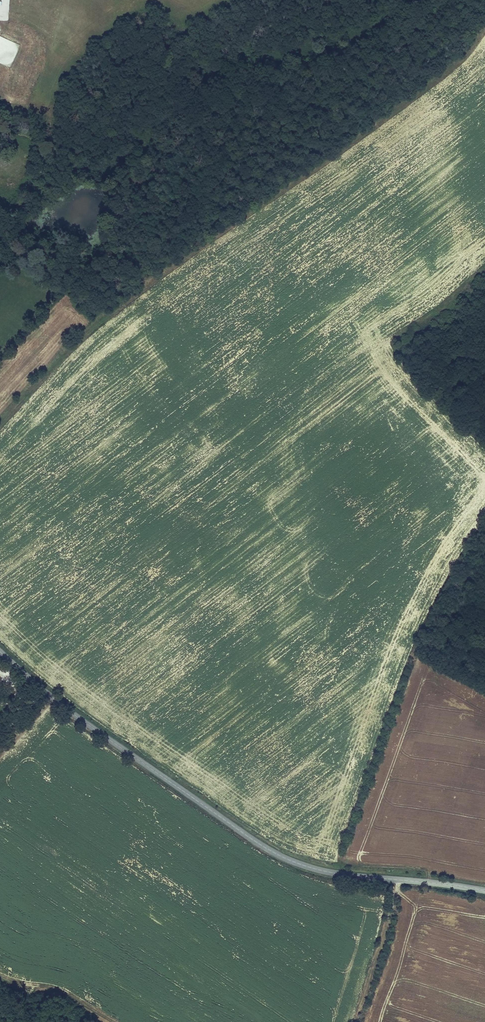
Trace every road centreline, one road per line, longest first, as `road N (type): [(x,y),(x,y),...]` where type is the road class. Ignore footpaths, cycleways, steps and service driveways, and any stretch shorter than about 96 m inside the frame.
road 1 (tertiary): [(484,890),(336,874),(285,858),(74,714),(0,651)]
road 2 (track): [(356,1021),(400,880)]

